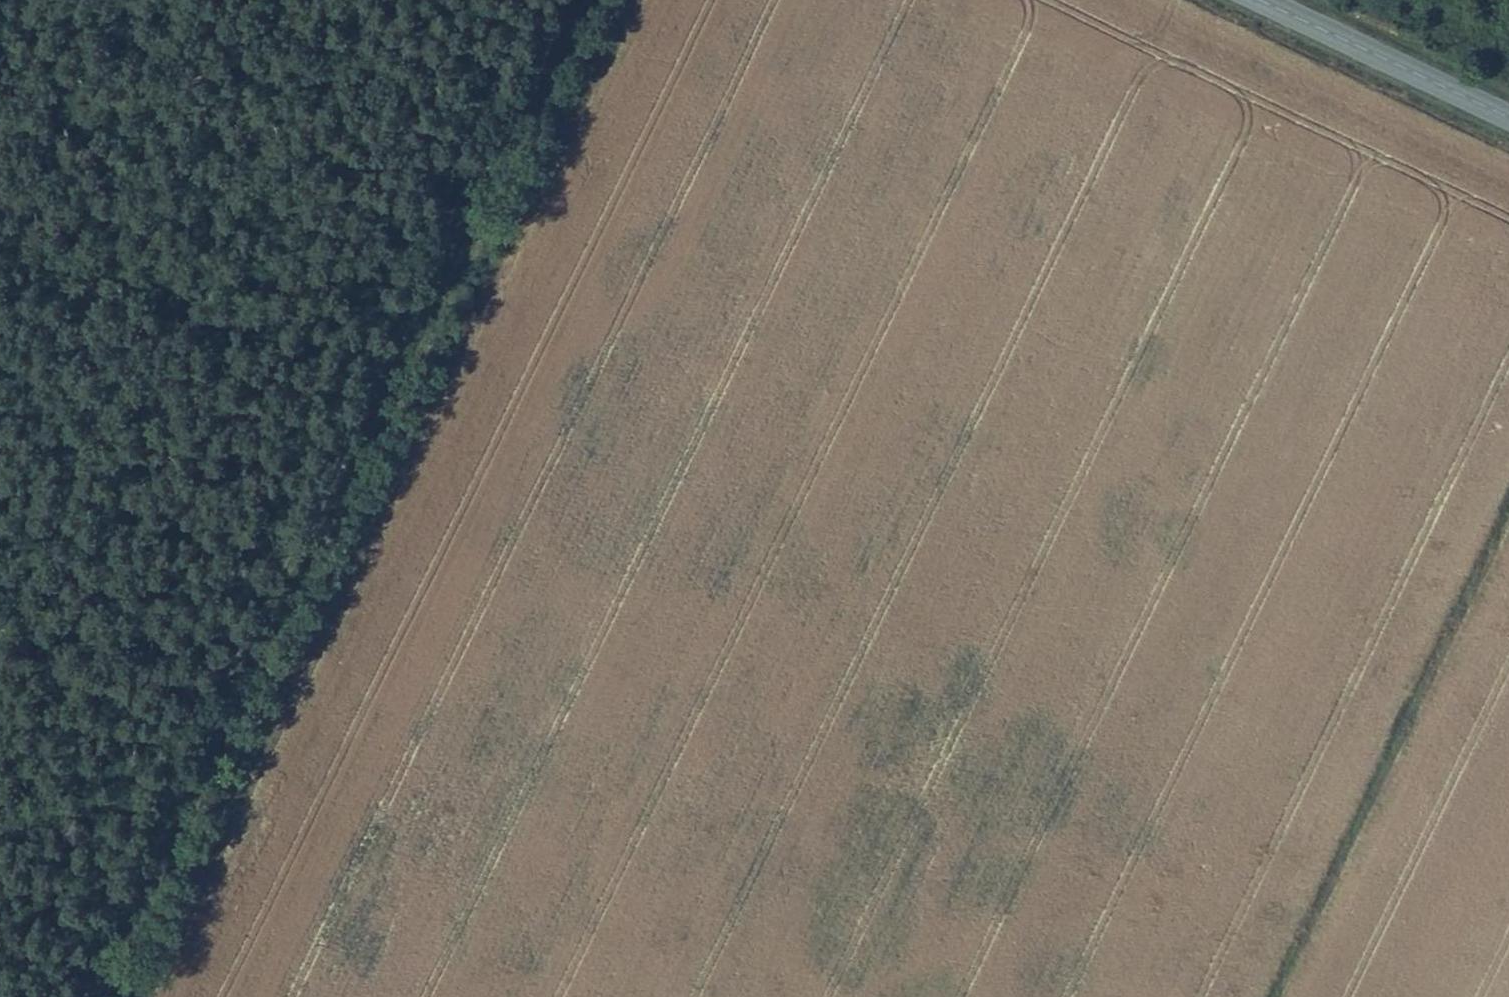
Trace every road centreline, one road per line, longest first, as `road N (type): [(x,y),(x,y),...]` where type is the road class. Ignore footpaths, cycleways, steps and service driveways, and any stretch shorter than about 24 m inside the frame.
road 1 (tertiary): [(1260,0),(1508,117)]

